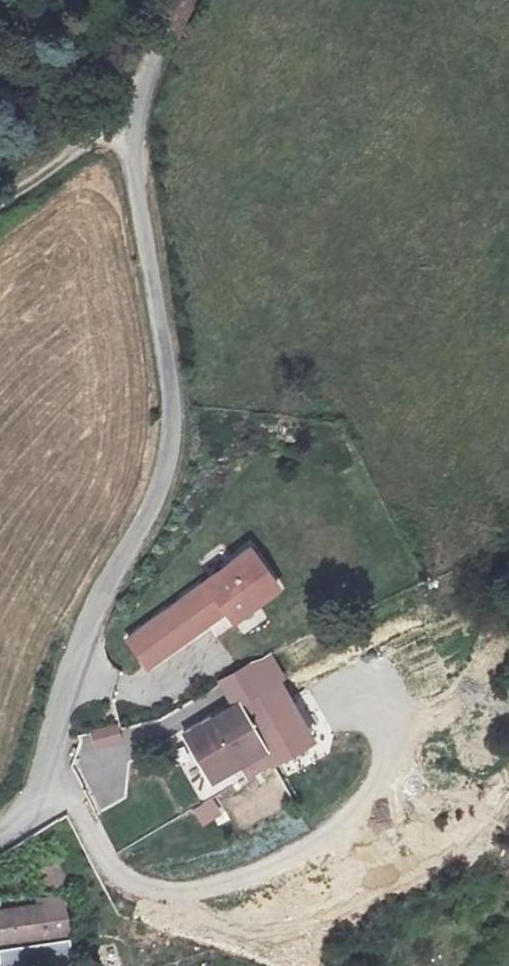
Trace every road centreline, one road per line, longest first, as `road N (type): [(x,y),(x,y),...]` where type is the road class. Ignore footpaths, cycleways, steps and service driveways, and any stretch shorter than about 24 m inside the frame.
road 1 (unclassified): [(186,0),(128,118),(171,402),(170,452),(87,627),(40,792),(24,821),(0,836)]
road 2 (track): [(128,118),(0,204)]

